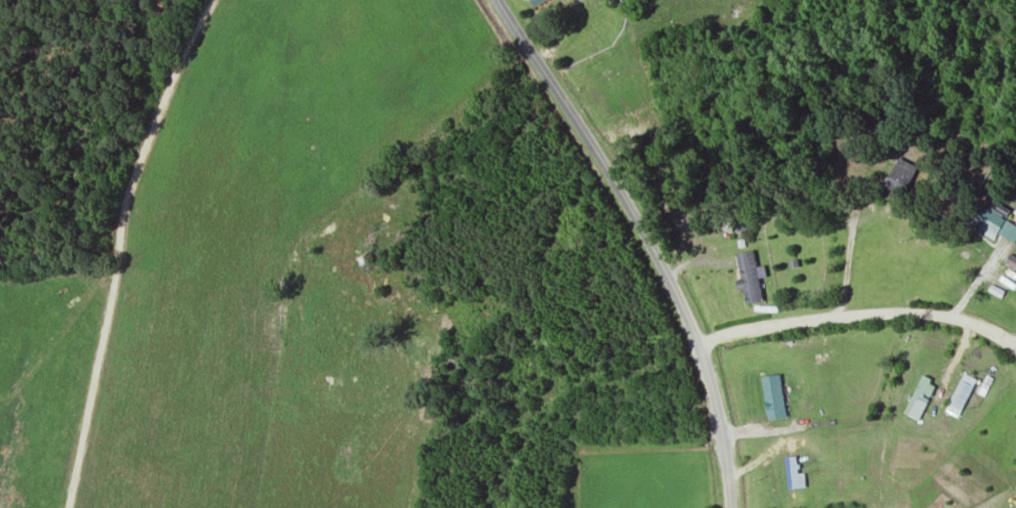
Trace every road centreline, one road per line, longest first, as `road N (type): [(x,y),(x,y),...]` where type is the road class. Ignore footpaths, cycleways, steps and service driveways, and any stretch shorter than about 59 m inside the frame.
road 1 (residential): [(731,507),(718,416),(682,302),(495,0)]

